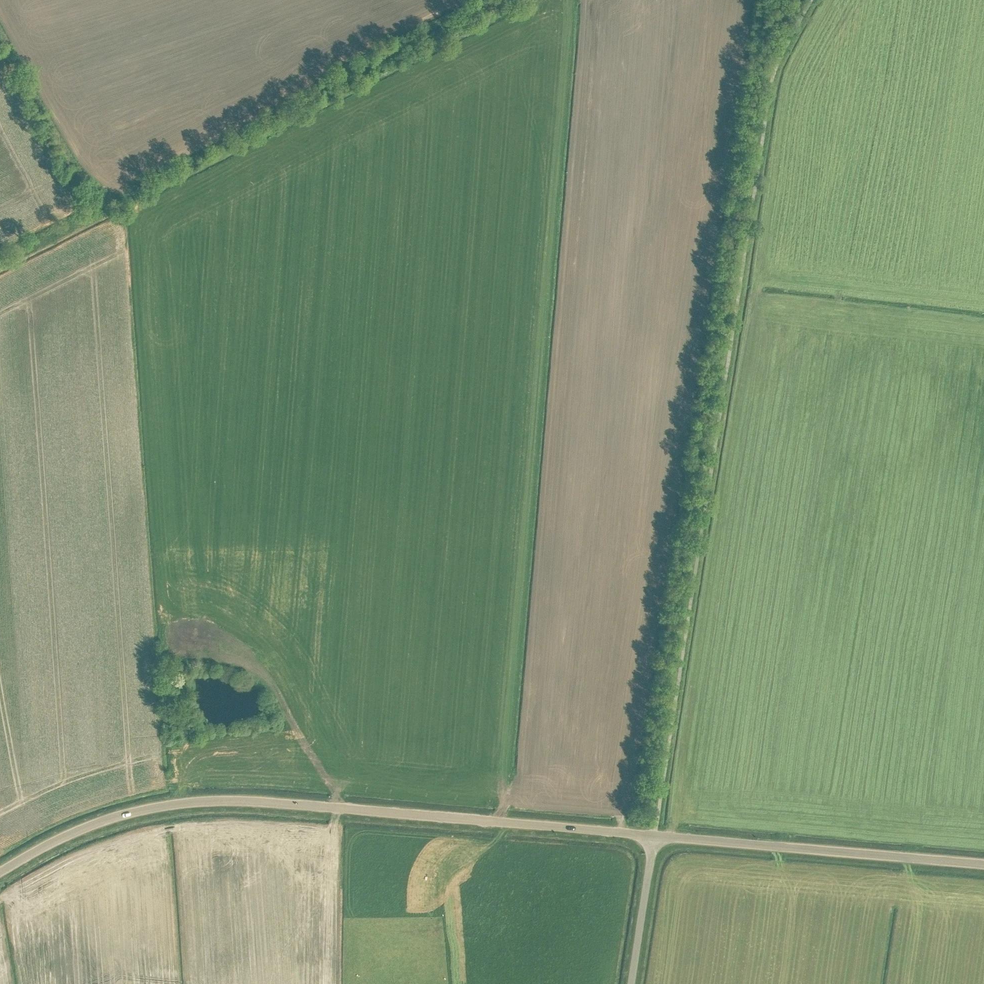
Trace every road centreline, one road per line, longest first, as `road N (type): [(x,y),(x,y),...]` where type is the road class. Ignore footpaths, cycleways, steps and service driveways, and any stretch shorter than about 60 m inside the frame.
road 1 (unclassified): [(0,873),(100,820),(174,803),(265,802),(653,835)]
road 2 (unclassified): [(653,835),(983,865)]
road 3 (unclassified): [(630,983),(653,835)]

